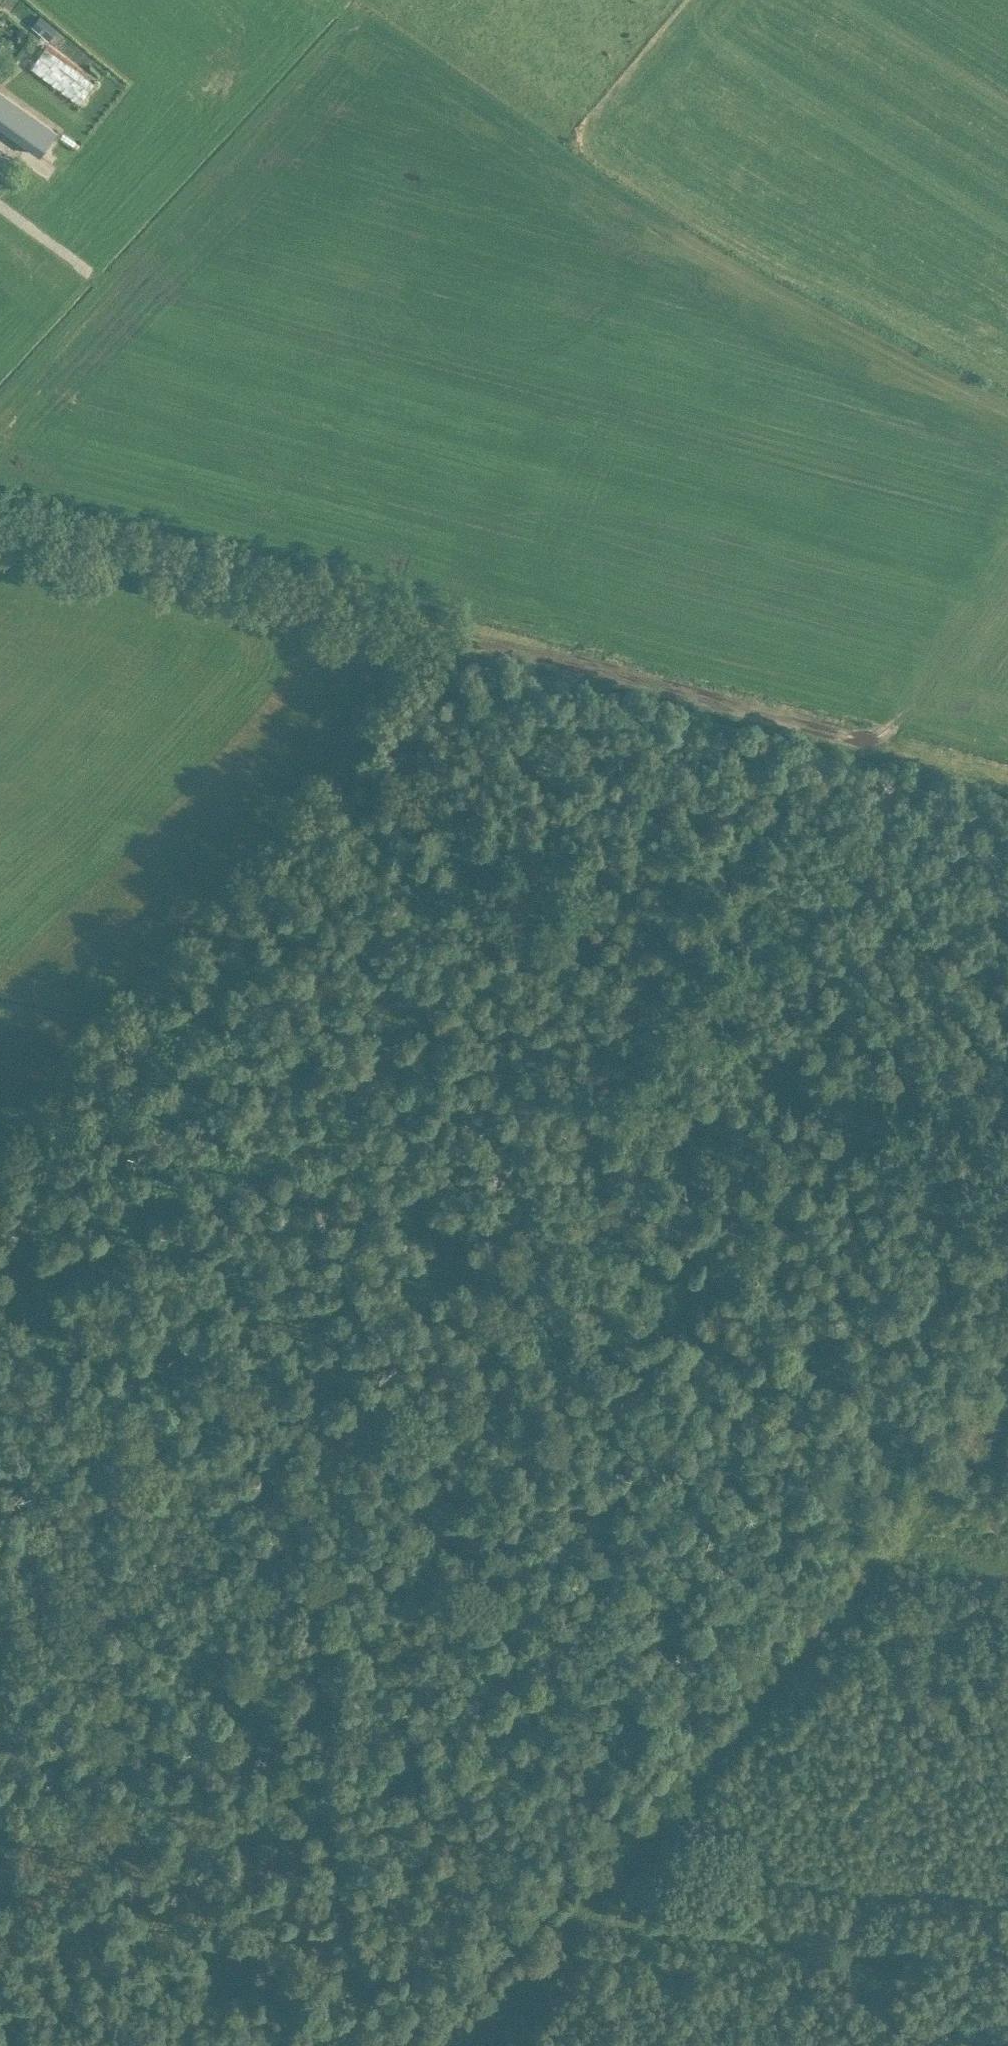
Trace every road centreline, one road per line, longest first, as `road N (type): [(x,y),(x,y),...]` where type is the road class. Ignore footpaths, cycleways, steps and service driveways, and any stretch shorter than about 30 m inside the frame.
road 1 (track): [(1007,782),(0,513)]

